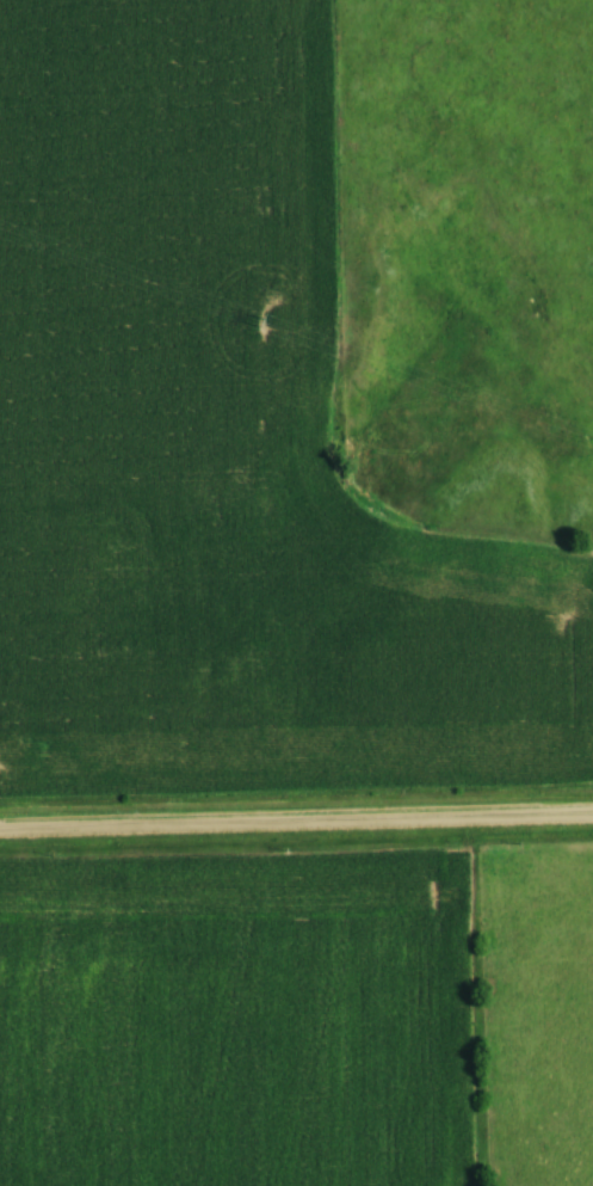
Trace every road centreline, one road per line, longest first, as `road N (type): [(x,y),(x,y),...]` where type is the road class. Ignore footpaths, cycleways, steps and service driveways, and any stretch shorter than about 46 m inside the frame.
road 1 (residential): [(592,815),(0,829)]

